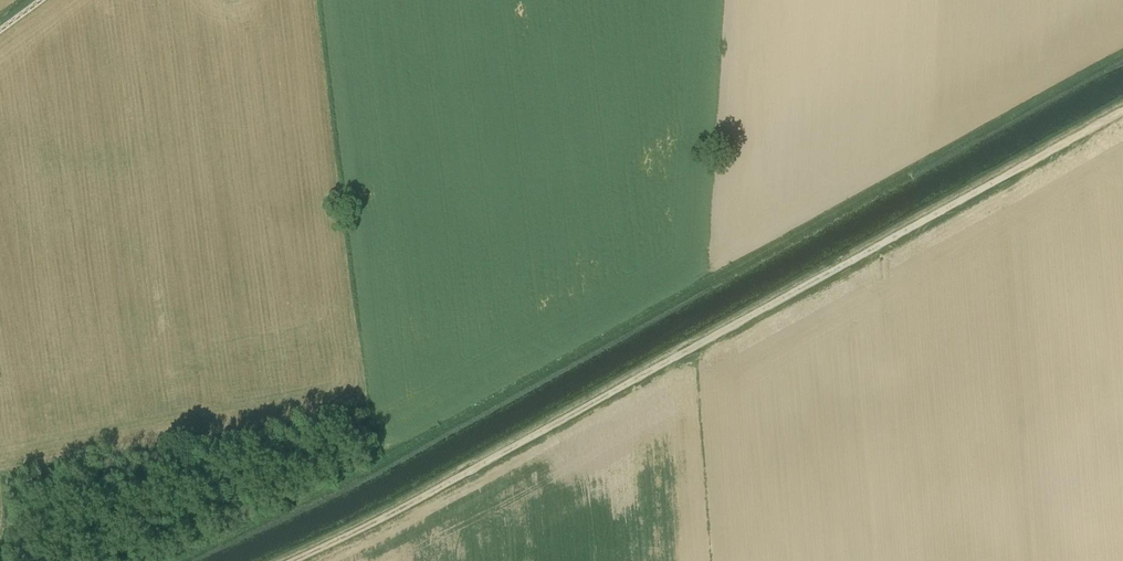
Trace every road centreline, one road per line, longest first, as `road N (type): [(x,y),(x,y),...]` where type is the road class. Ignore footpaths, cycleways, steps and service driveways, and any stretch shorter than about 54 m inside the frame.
road 1 (track): [(1122,58),(365,474),(181,560)]
road 2 (track): [(287,560),(566,418),(1122,109)]

